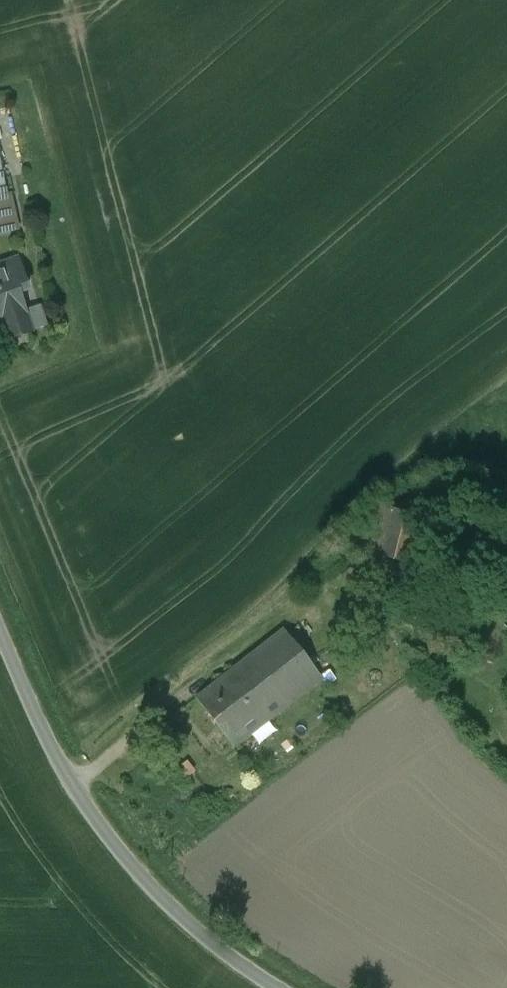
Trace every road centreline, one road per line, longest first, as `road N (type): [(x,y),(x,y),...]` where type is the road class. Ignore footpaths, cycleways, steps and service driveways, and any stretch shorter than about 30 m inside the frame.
road 1 (unclassified): [(274,987),(196,930),(110,838),(40,726),(0,629)]

